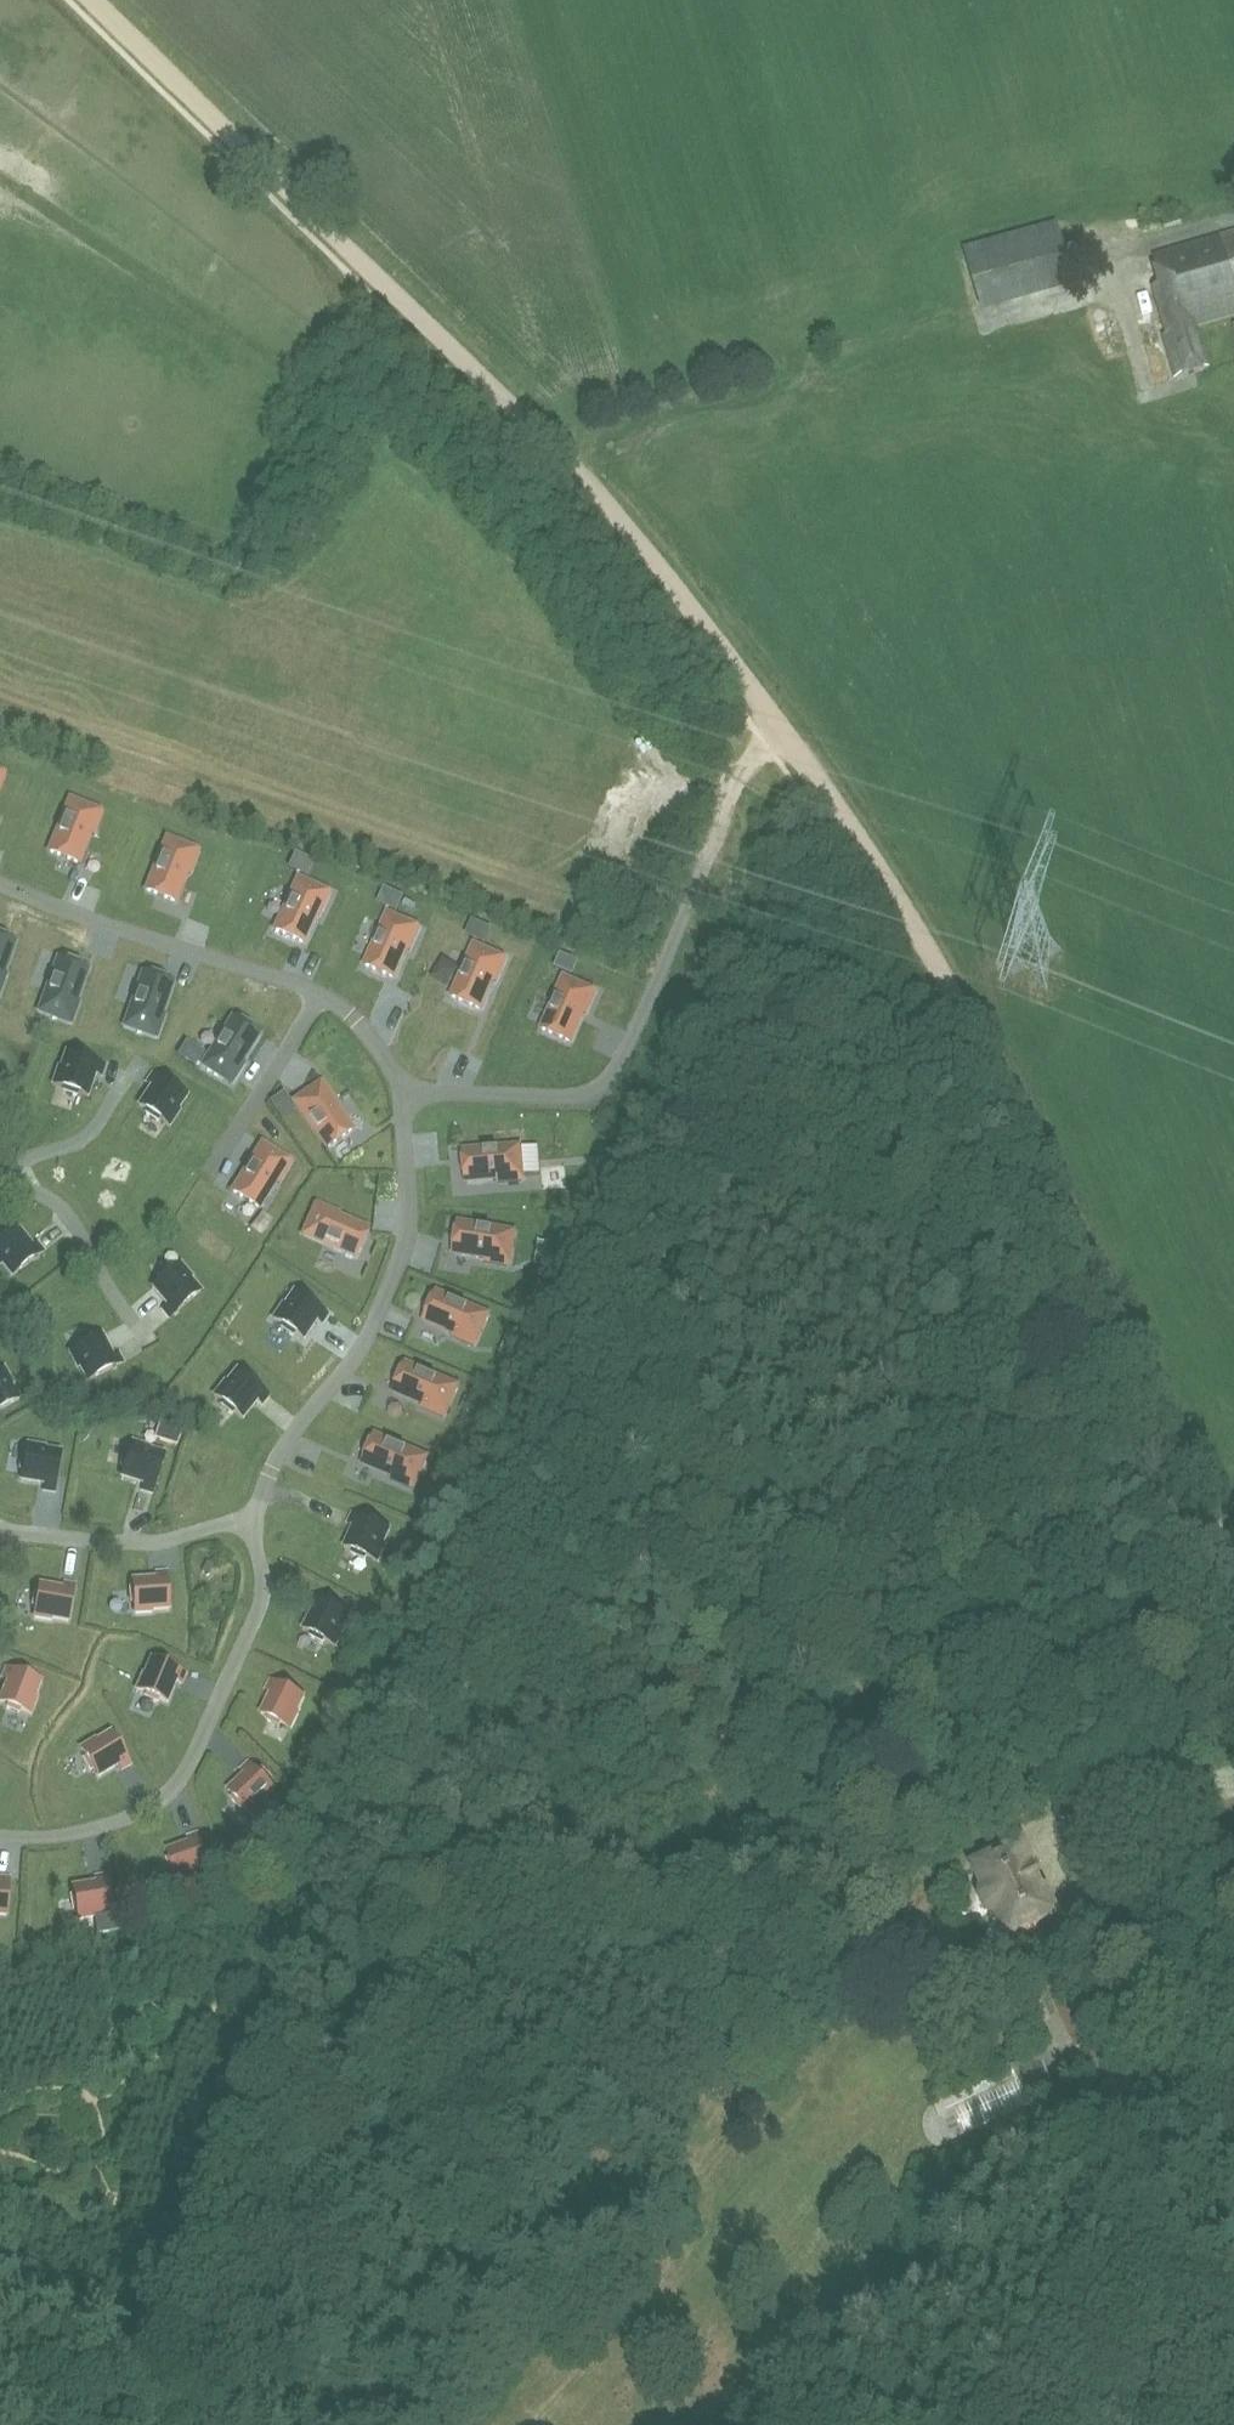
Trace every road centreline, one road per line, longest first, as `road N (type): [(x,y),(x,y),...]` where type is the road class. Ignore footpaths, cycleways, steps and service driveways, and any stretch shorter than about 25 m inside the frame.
road 1 (track): [(775,714),(624,523),(96,0)]
road 2 (track): [(1233,1556),(1011,1095),(901,901),(775,714)]
road 3 (track): [(775,714),(631,1066),(611,1092)]

